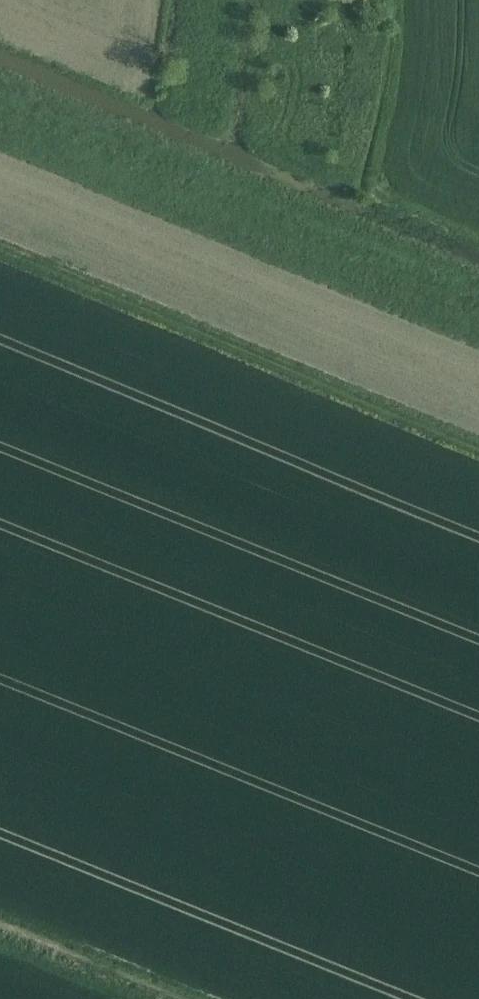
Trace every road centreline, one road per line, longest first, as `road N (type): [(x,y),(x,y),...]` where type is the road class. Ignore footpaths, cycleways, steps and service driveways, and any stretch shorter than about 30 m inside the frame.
road 1 (track): [(0,254),(291,372)]

